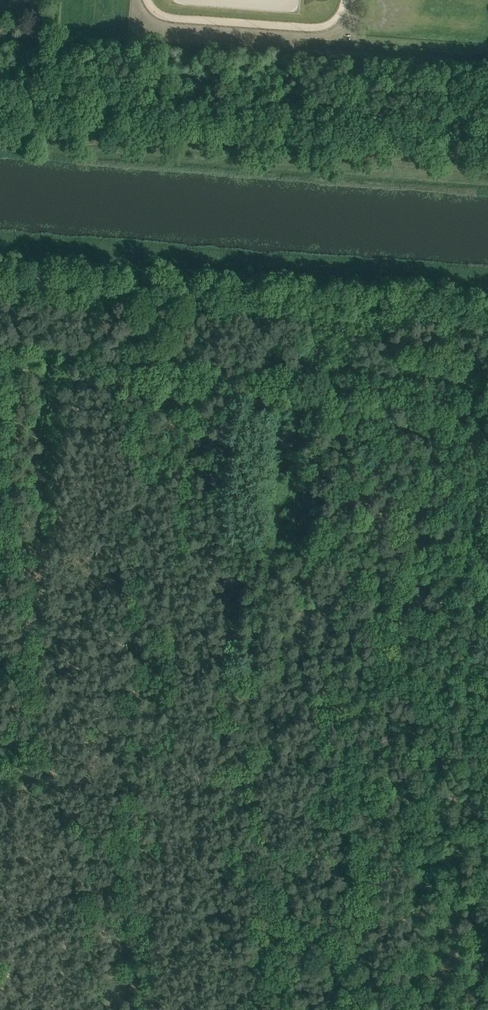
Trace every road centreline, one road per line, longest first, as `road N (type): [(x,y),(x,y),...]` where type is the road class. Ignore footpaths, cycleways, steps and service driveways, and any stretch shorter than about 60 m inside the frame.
road 1 (track): [(0,115),(487,153)]
road 2 (track): [(192,1009),(170,967),(142,870),(73,807),(52,759),(42,688),(0,652)]

